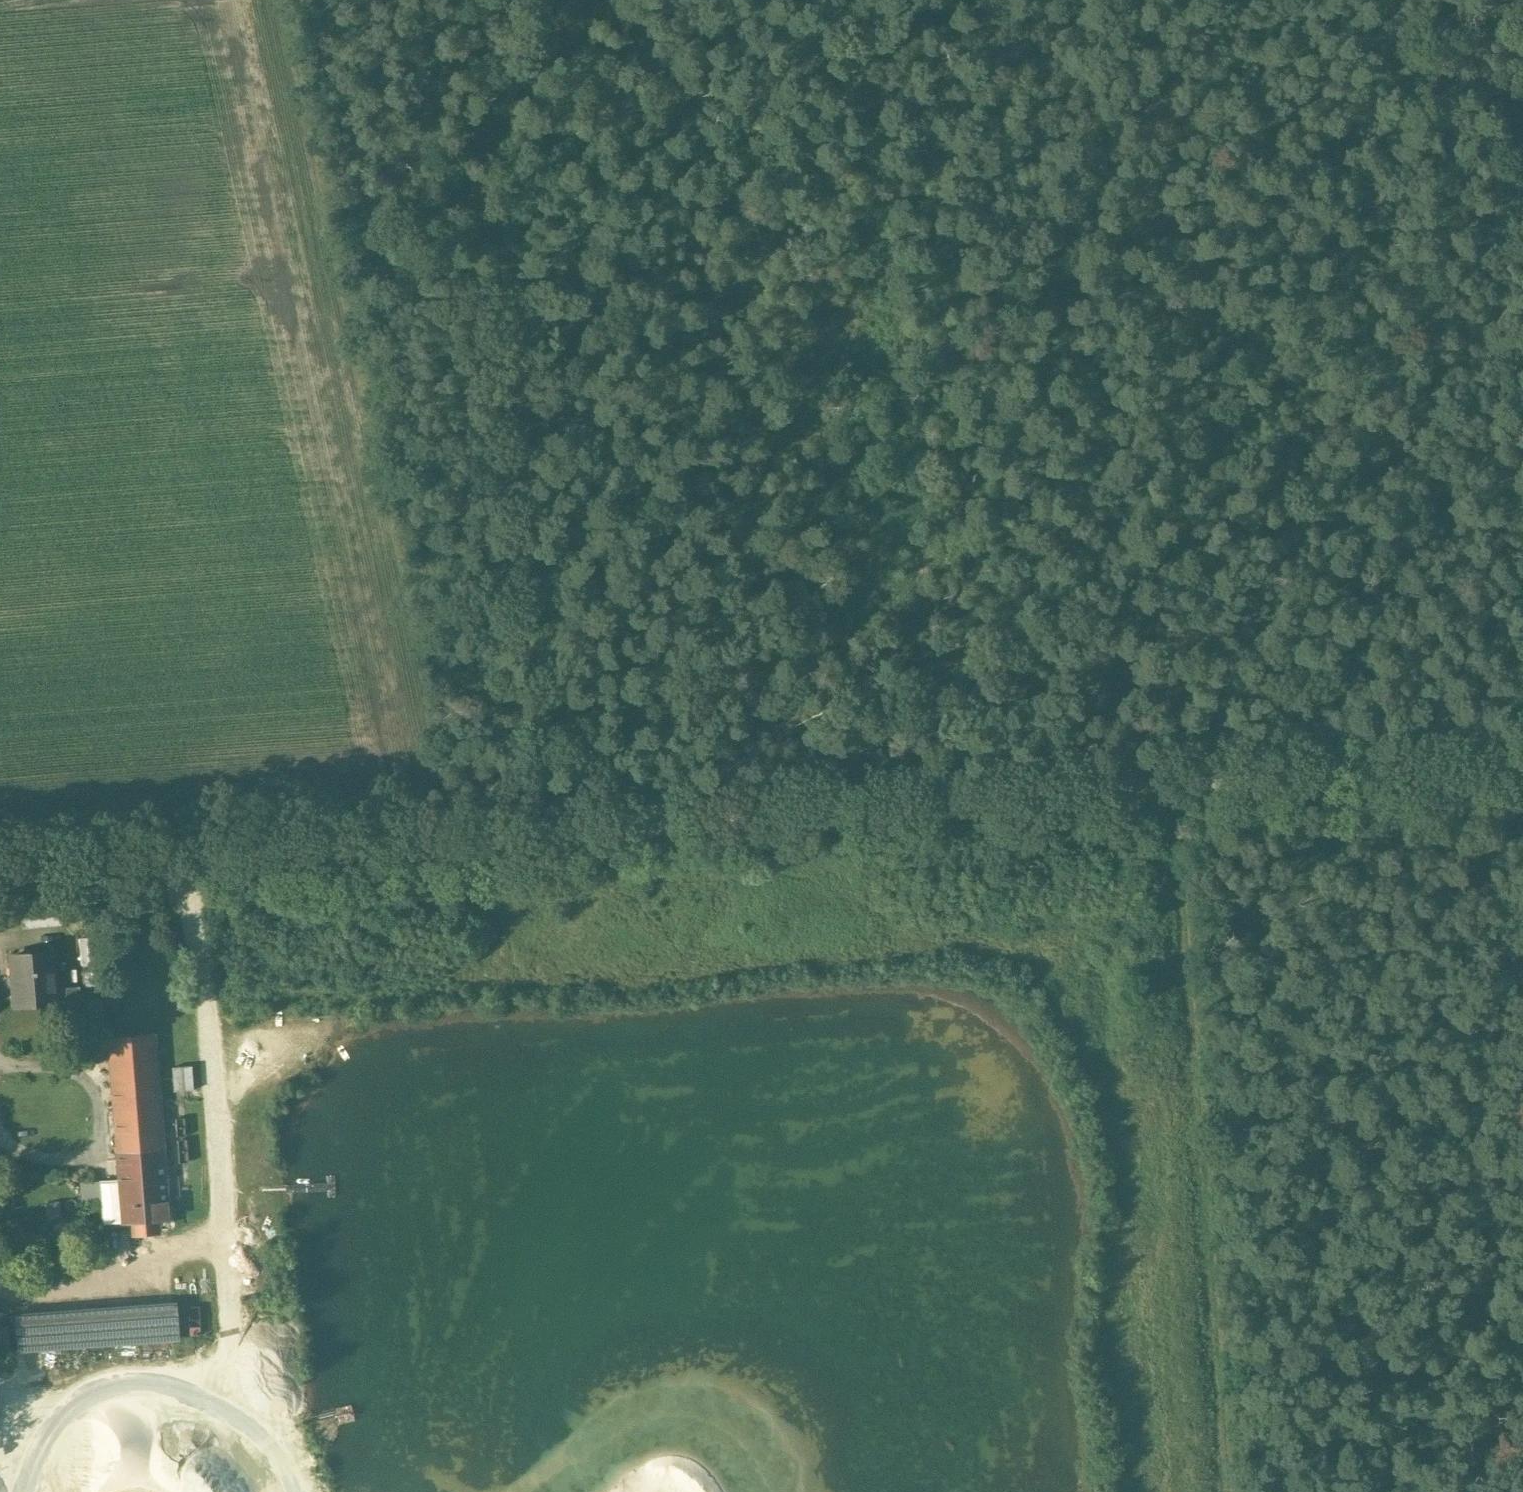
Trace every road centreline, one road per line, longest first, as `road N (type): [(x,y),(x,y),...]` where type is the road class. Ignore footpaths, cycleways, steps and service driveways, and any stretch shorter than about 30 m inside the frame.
road 1 (track): [(1522,768),(0,880)]

